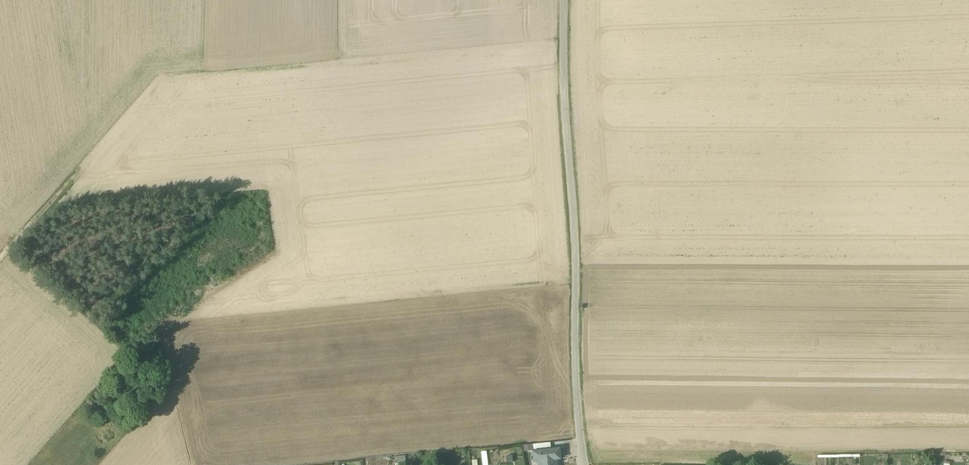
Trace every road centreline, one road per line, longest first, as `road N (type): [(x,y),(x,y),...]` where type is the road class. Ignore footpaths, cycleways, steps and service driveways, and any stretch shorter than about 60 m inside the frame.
road 1 (unclassified): [(584,464),(564,0)]

